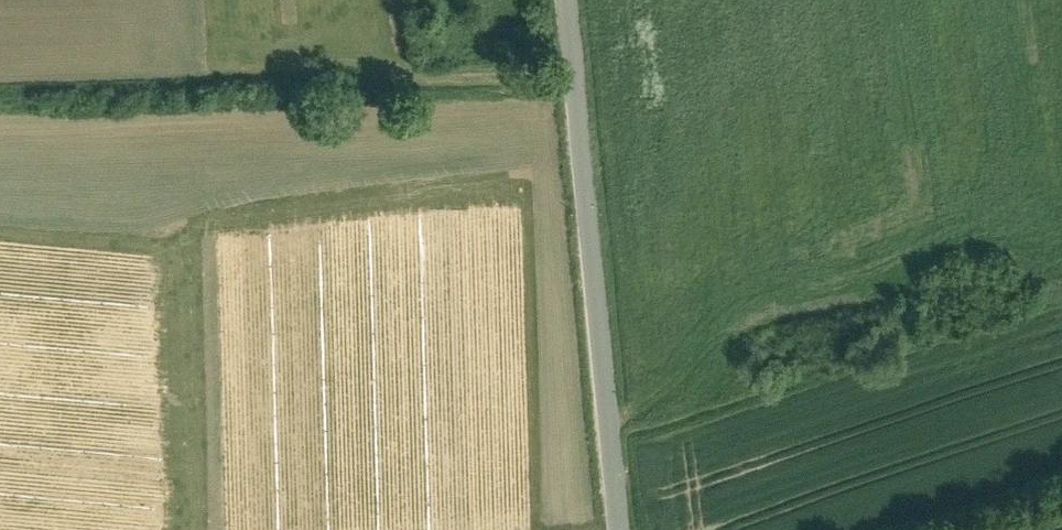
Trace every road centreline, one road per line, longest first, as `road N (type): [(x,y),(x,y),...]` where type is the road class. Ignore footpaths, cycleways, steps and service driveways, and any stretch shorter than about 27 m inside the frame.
road 1 (unclassified): [(619,529),(568,0)]

